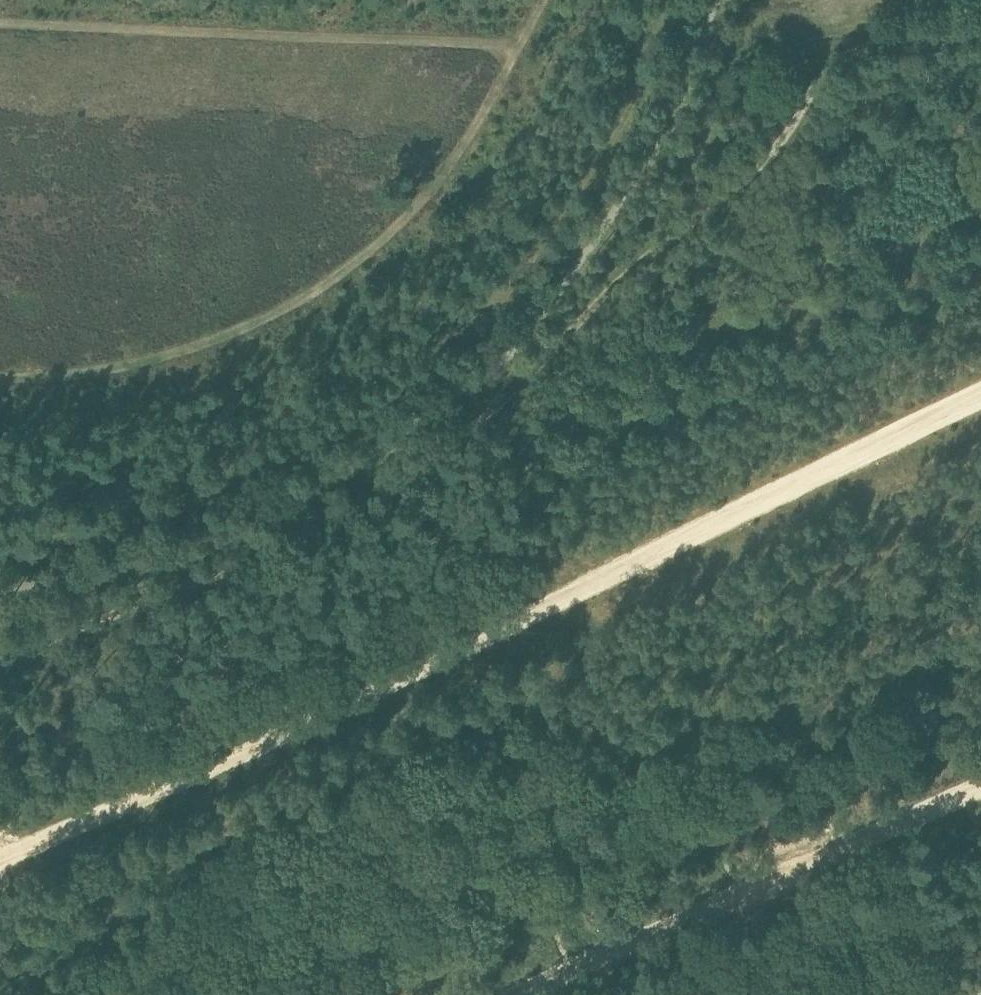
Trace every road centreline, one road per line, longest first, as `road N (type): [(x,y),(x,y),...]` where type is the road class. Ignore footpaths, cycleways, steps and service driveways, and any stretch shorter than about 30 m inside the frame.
road 1 (track): [(0,860),(610,581),(980,400)]
road 2 (track): [(0,541),(33,541),(156,509),(264,465),(406,376),(494,300),(577,181),(668,0)]
road 3 (track): [(0,380),(59,380),(177,360),(261,329),(328,289),(393,229),(458,146),(542,0)]
road 4 (track): [(0,25),(518,42)]
road 5 (track): [(980,787),(521,994)]

